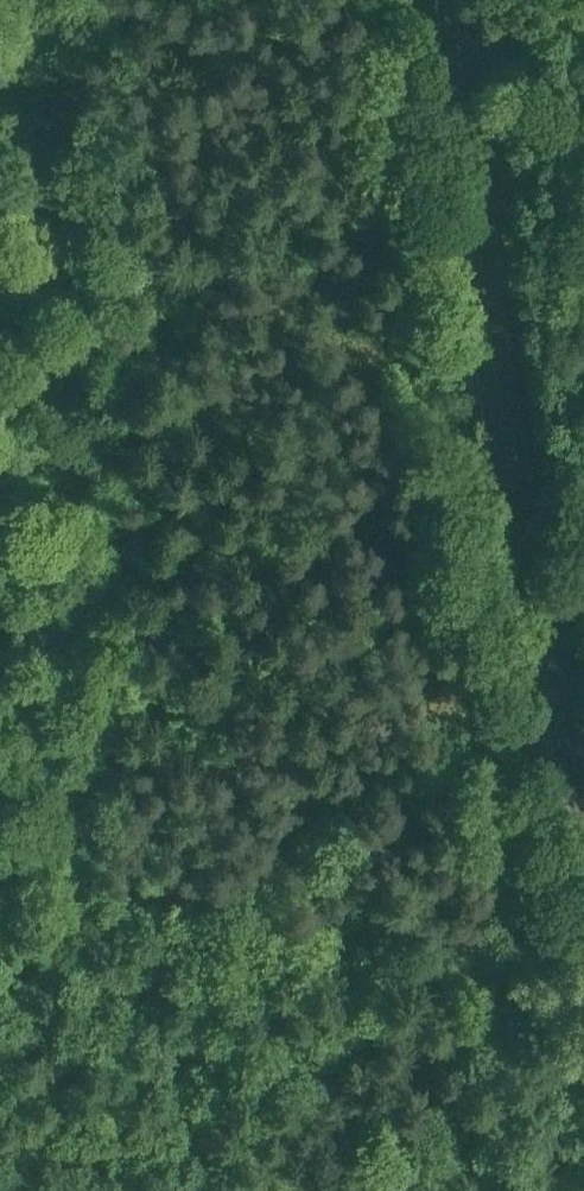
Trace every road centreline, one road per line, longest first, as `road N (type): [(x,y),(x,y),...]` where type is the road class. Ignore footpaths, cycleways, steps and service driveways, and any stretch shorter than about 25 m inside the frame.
road 1 (primary): [(583,772),(498,392),(467,0)]
road 2 (track): [(581,964),(0,839)]

